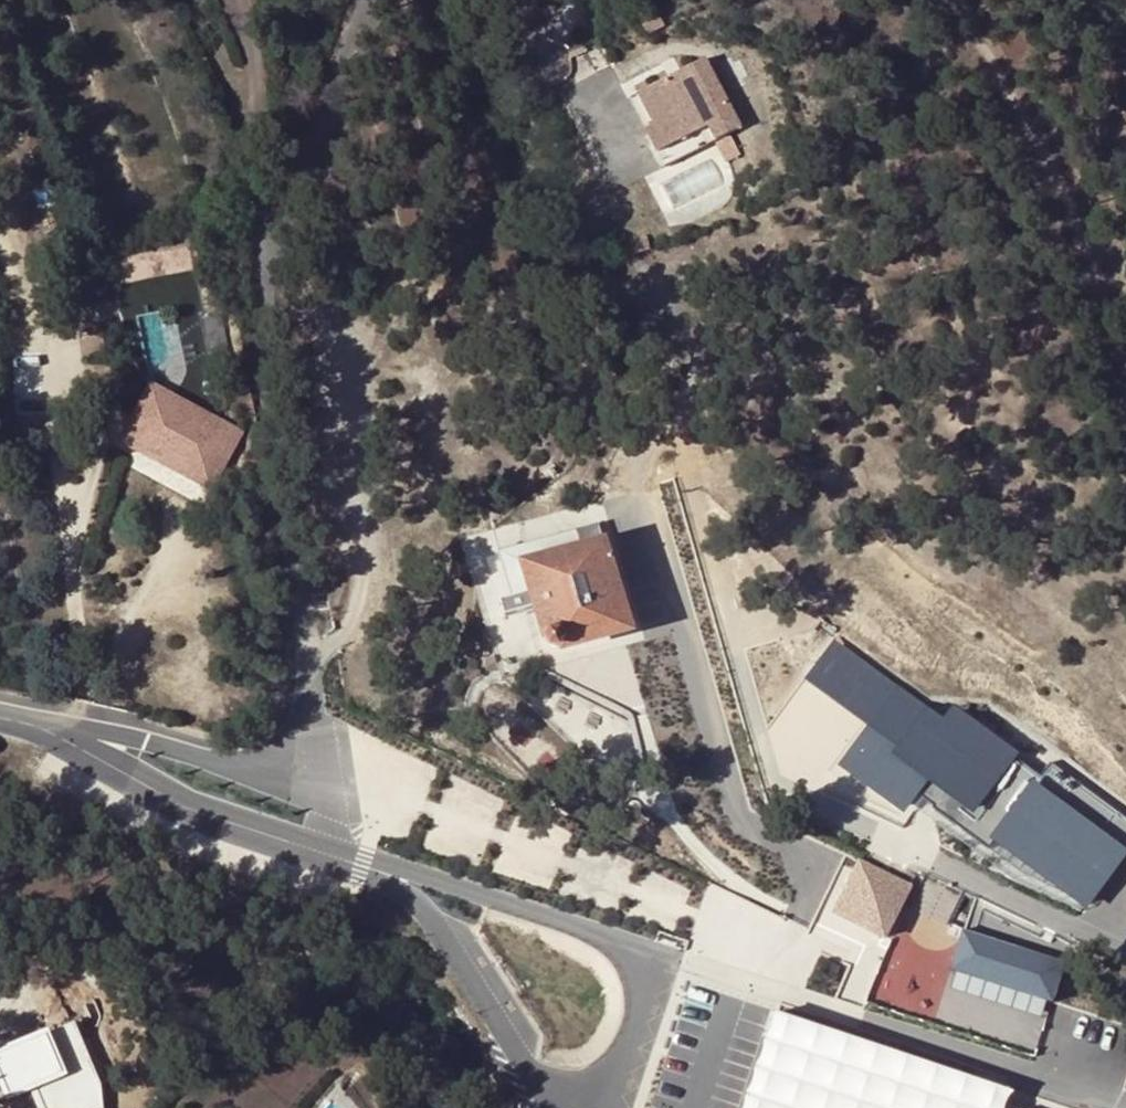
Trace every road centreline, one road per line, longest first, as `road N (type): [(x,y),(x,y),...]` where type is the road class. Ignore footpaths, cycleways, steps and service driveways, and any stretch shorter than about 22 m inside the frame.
road 1 (residential): [(371,0),(258,298),(262,422),(316,765)]
road 2 (residential): [(741,983),(1125,1107)]
road 3 (residential): [(360,868),(422,914),(529,1083),(553,1101),(599,1095)]
road 4 (residential): [(53,733),(207,818),(332,859)]
road 5 (residential): [(630,962),(613,942),(410,874),(360,868)]
road 6 (residential): [(316,765),(53,733)]
road 7 (residential): [(599,1095),(613,1080),(641,995),(630,962)]

